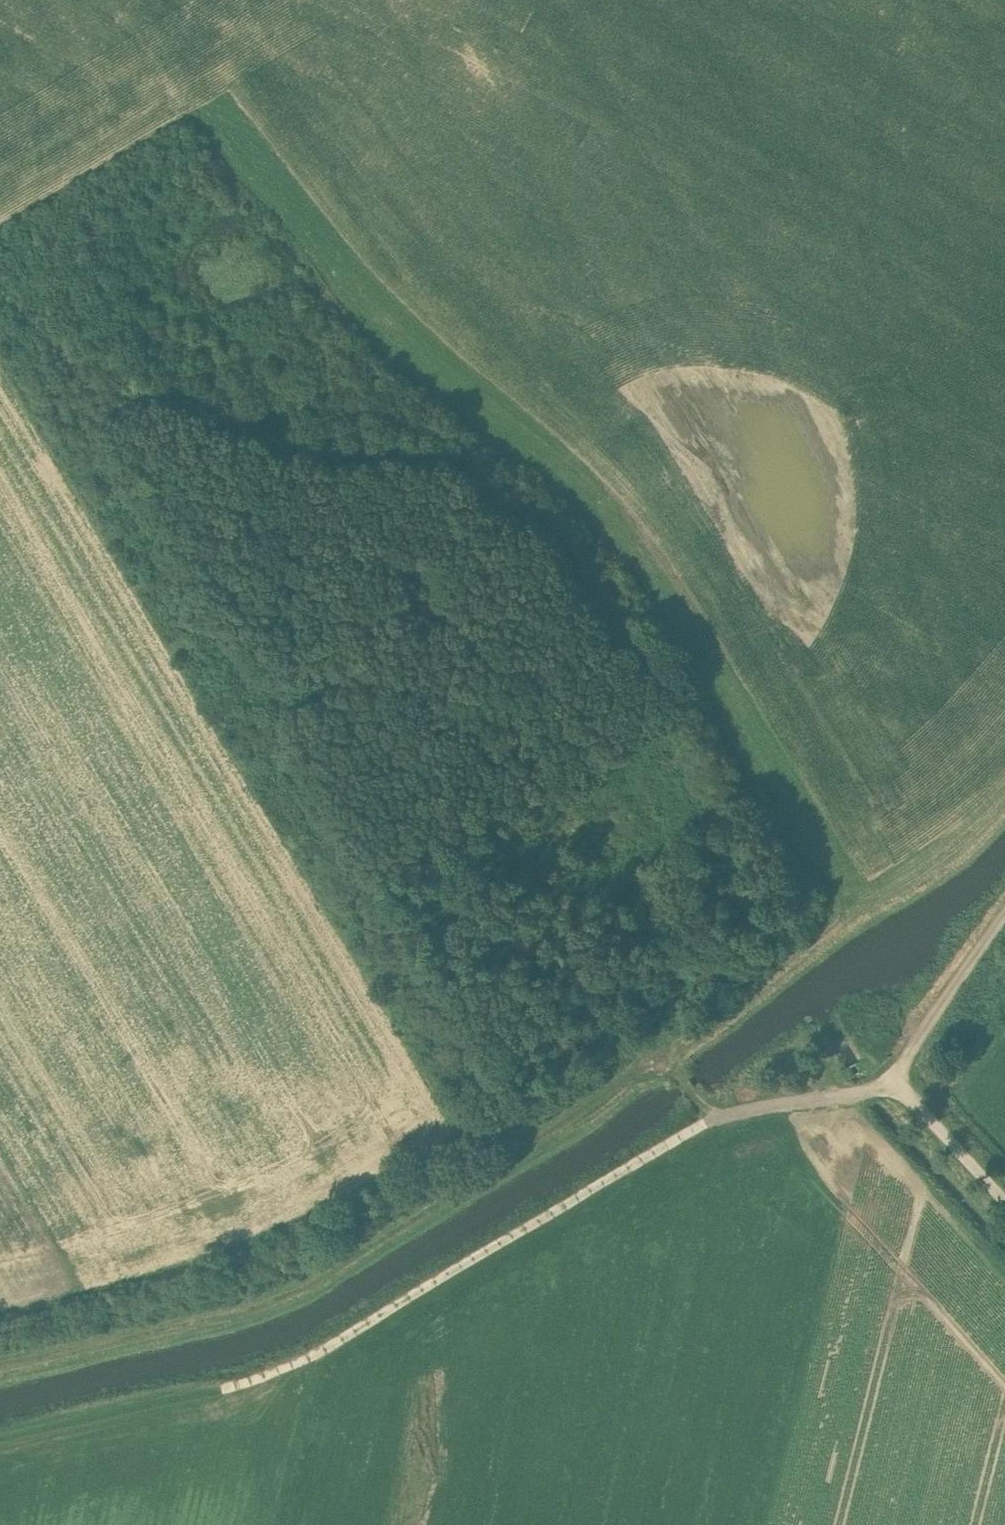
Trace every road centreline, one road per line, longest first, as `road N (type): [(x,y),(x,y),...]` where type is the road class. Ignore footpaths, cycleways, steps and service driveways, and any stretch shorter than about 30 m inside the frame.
road 1 (track): [(679,1073),(709,1118),(893,1078)]
road 2 (track): [(1004,927),(893,1078)]
road 3 (unclassified): [(1004,1201),(893,1078)]

